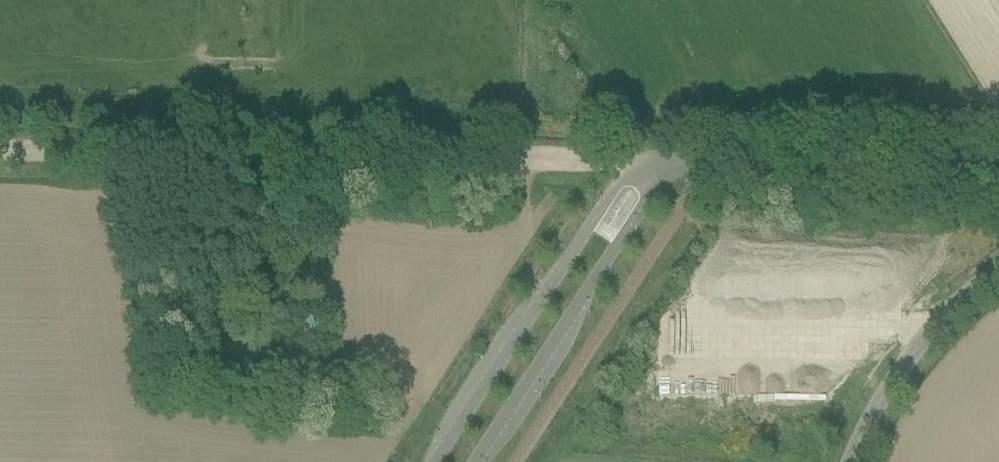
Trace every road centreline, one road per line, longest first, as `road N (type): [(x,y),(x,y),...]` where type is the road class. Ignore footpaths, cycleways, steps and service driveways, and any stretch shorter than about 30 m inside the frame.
road 1 (track): [(629,162),(0,149)]
road 2 (tertiary): [(672,161),(629,162),(432,461)]
road 3 (tertiary): [(473,461),(672,161)]
road 4 (tertiary): [(998,168),(672,161)]
road 5 (unclassified): [(853,461),(904,366),(998,272)]

